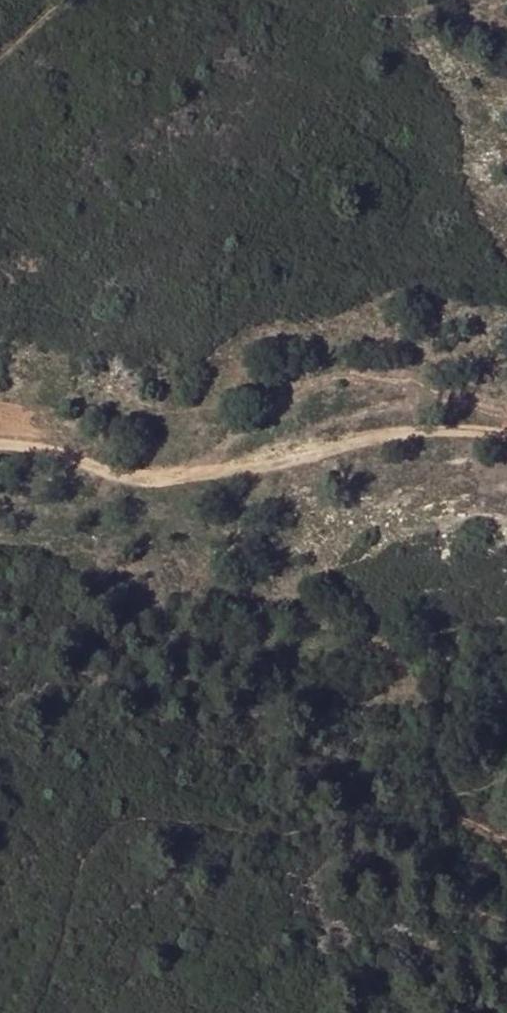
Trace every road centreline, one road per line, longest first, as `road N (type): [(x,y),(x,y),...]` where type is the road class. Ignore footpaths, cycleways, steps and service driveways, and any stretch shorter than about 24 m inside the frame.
road 1 (track): [(0,444),(49,451),(136,486),(195,477),(281,440),(442,398),(506,415)]

